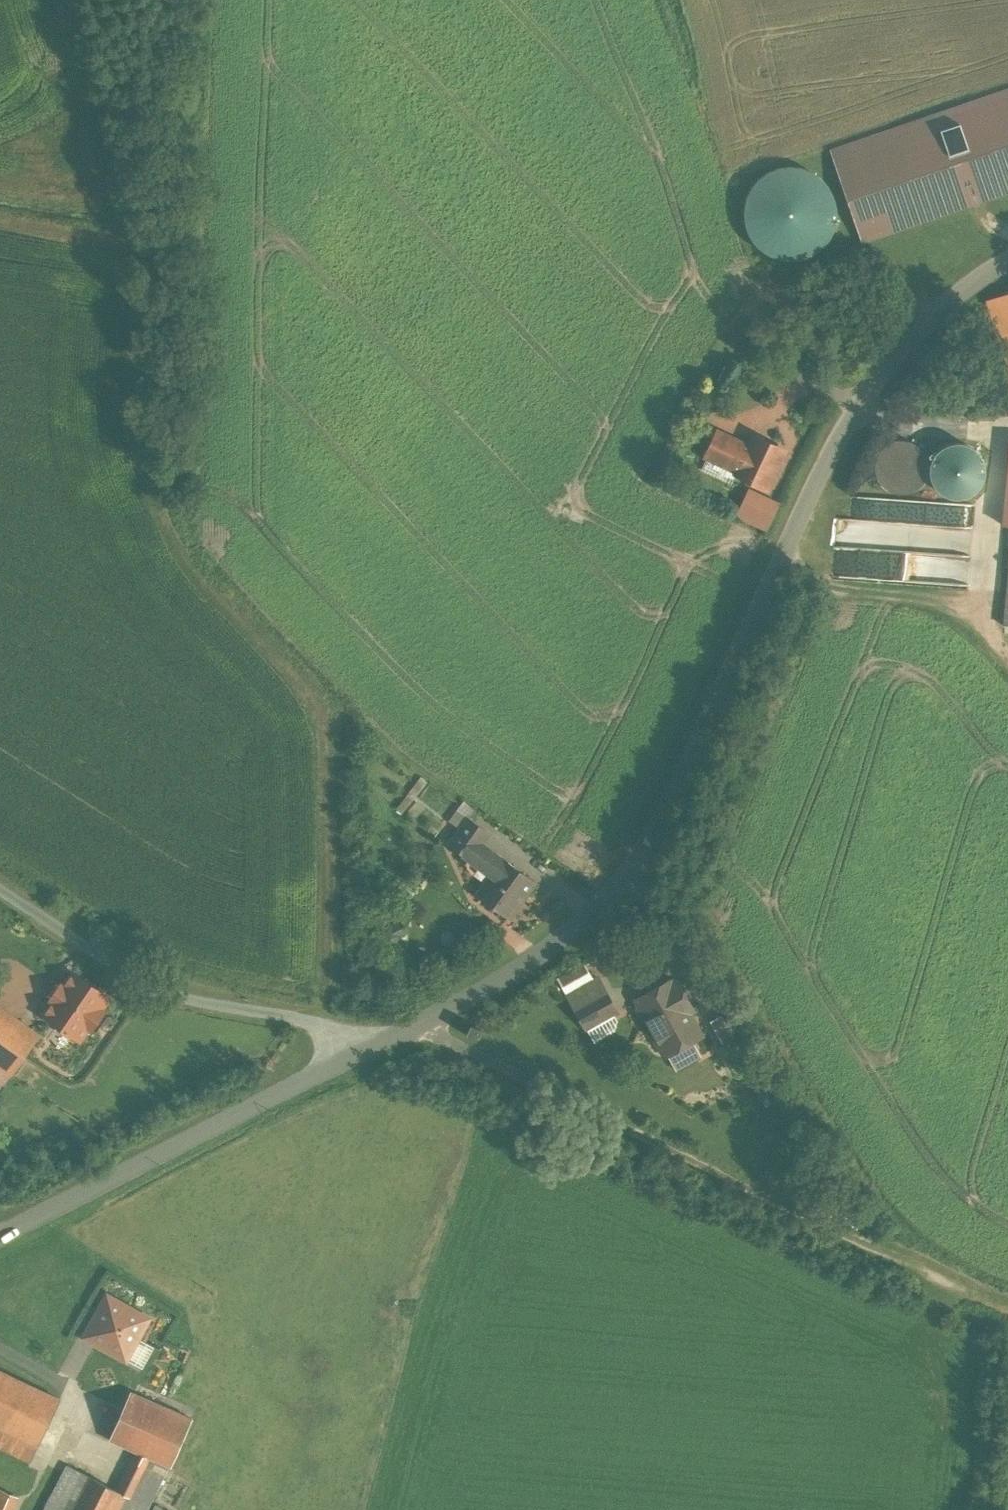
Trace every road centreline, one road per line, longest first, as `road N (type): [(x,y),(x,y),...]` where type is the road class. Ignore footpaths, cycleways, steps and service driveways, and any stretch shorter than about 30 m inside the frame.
road 1 (unclassified): [(1007,268),(954,302),(897,363),(844,441),(644,860),(589,919),(530,967),(0,1242)]
road 2 (track): [(1007,1301),(837,1231),(563,1100),(451,1043),(429,1022)]

